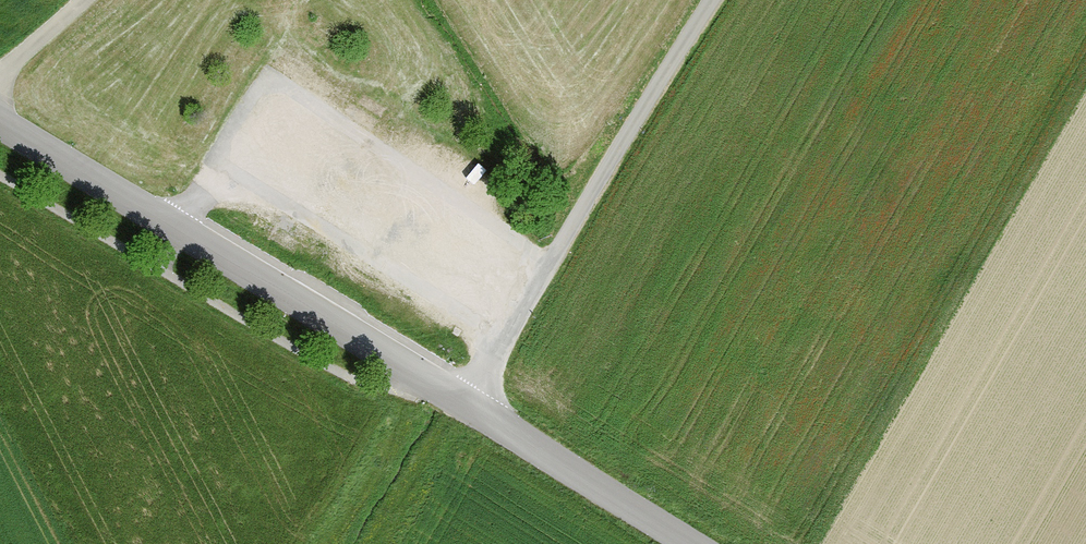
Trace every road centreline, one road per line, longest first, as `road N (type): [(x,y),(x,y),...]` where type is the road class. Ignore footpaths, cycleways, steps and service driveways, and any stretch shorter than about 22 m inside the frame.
road 1 (tertiary): [(0,123),(471,404)]
road 2 (unclassified): [(471,404),(553,256),(718,0)]
road 3 (tertiary): [(471,404),(699,543)]

